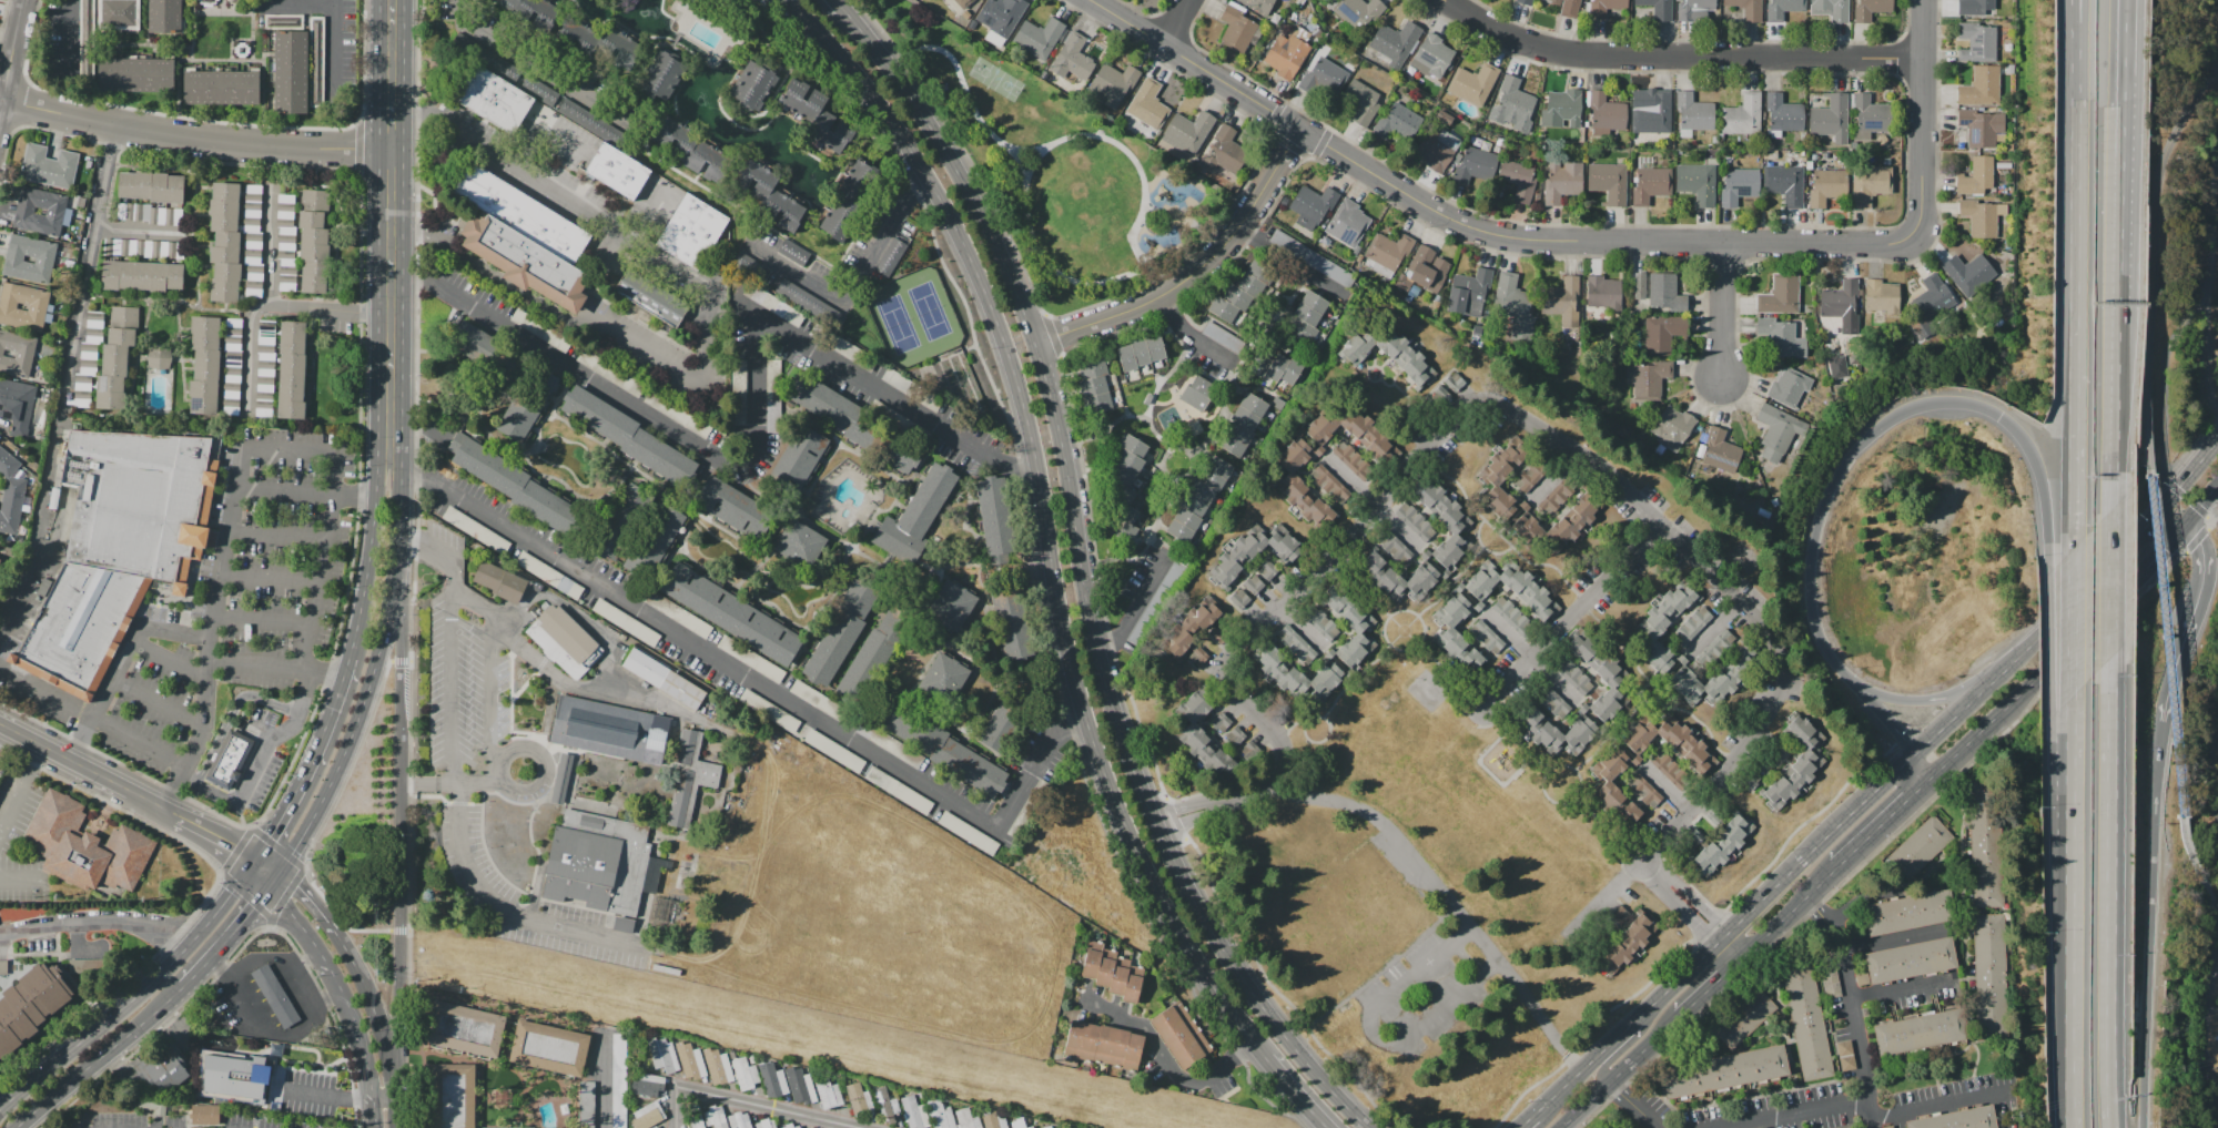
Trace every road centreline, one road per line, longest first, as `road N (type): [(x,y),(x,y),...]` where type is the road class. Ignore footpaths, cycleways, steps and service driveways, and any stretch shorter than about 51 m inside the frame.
road 1 (residential): [(1600,908),(1742,750),(1784,674),(1762,621),(1661,521),(1600,467),(1491,403),(1464,409),(1331,560),(1245,637),(1229,668),(1234,690),(1284,750),(1277,787),(1216,804)]
road 2 (secondary): [(1369,1127),(1264,1013),(1153,815),(1101,661),(1071,477),(1036,341),(978,205),(892,67),(845,14)]
road 3 (secondary): [(790,0),(875,98),(958,224),(1012,357),(1043,484),(1061,613),(1130,834),(1169,918),(1266,1054)]
road 4 (residential): [(1927,242),(1503,235),(1450,219),(1091,0)]
road 5 (secondary): [(2012,664),(1536,1114)]
road 6 (motorway): [(1847,675),(1815,612),(1817,535),(1855,457),(1901,416),(1953,403),(2003,415),(2038,457),(2056,559)]
road 7 (residential): [(394,1085),(395,562)]
road 8 (residential): [(1920,60),(1563,54),(1447,0)]
road 9 (primary): [(388,459),(392,0)]
road 10 (motorway): [(2115,1127),(2117,682)]
road 11 (motorway): [(2074,109),(2076,550)]
road 12 (primary): [(282,866),(314,814),(372,675),(398,539),(401,495),(388,459)]
road 13 (motorway): [(2072,698),(2075,1127)]
road 14 (motorway): [(2146,1127),(2167,722)]
road 15 (residential): [(391,150),(170,136),(3,100)]
road 16 (secondary): [(1934,781),(2184,525)]
road 17 (primary): [(253,860),(176,957),(0,1109)]
road 18 (residential): [(1036,341),(1162,294),(1214,256),(1300,130)]
road 19 (motorway): [(2120,308),(2126,0)]
road 20 (residential): [(253,860),(320,953),(353,1022),(372,1127)]
road 21 (residential): [(61,413),(115,126)]
road 22 (residential): [(1927,242),(1921,0)]
road 23 (primary): [(348,657),(304,773),(253,860)]
road 24 (primary): [(16,1127),(183,987)]
road 25 (residential): [(396,1127),(394,1085),(372,1007),(327,924)]
road 26 (secondary): [(2160,512),(2012,664)]
road 27 (motorway): [(2167,722),(2206,580),(2207,560),(2184,525)]
road 28 (primary): [(388,459),(375,492),(348,657)]
road 29 (motorway): [(2117,505),(2120,308)]
road 30 (motorway): [(2012,664),(1948,700),(1921,702),(1871,691),(1847,675)]
road 31 (motorway): [(2117,682),(2117,505)]
road 32 (secondary): [(1562,1127),(1681,1016)]
road 33 (motorway): [(2076,550),(2072,698)]
road 34 (residential): [(130,790),(0,724)]
road 35 (residential): [(1724,382),(1723,242)]
road 36 (motorway): [(2056,559),(2072,698)]
road 37 (primary): [(183,987),(269,886)]
road 38 (secondary): [(1837,871),(1934,781)]
road 39 (secondary): [(1740,959),(1837,871)]

